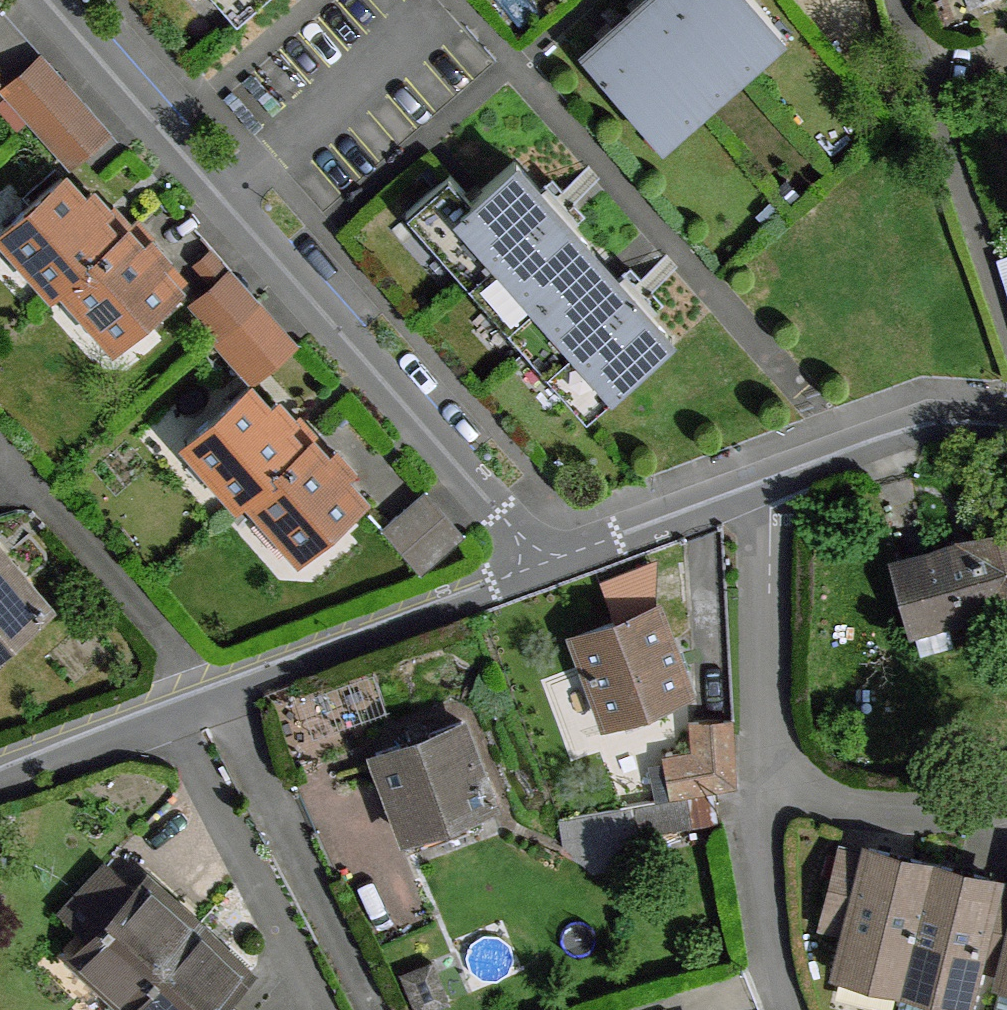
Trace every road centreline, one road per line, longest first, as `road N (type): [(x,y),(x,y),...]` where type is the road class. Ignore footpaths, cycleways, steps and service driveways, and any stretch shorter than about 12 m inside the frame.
road 1 (residential): [(551,571),(47,0)]
road 2 (residential): [(175,717),(551,571)]
road 3 (residential): [(175,717),(328,1009)]
road 4 (residential): [(767,781),(778,479)]
road 5 (residential): [(551,571),(778,479)]
road 6 (residential): [(767,781),(874,808),(927,812),(1006,798)]
road 7 (residential): [(778,479),(845,448),(944,422),(1006,429)]
road 8 (residential): [(789,1009),(778,984),(760,825)]
road 9 (residential): [(0,780),(175,717)]

